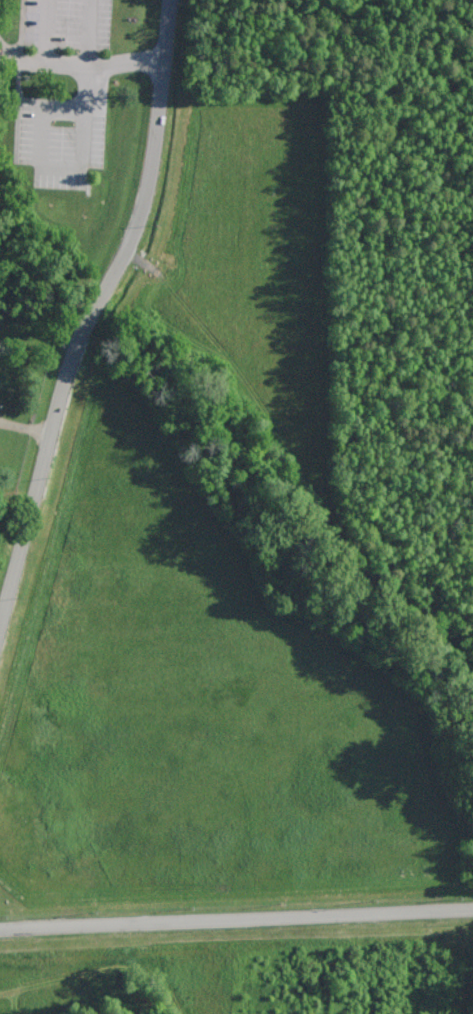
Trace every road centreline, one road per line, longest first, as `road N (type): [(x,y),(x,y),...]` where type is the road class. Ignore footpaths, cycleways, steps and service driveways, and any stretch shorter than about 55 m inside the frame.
road 1 (residential): [(0,631),(67,358),(142,218),(168,0)]
road 2 (tertiary): [(0,926),(472,908)]
road 3 (residential): [(162,60),(113,67),(18,58)]

